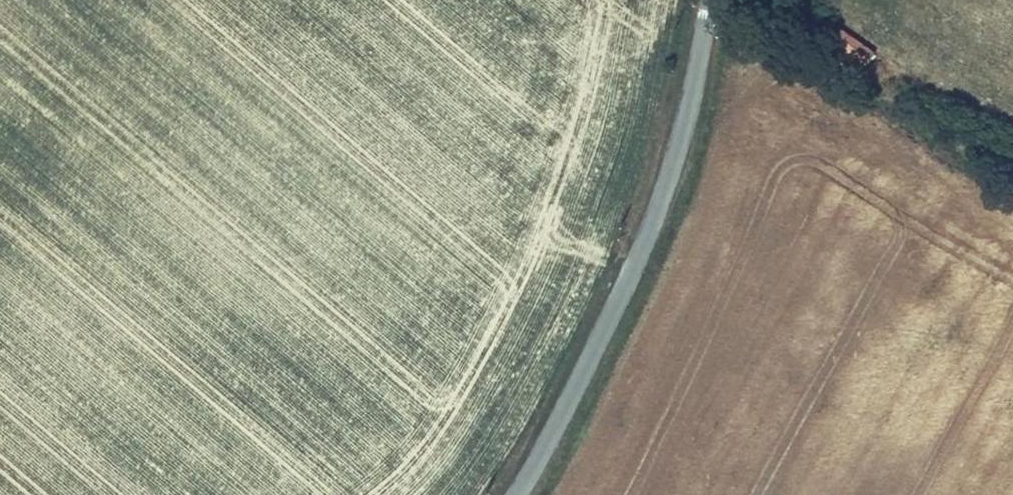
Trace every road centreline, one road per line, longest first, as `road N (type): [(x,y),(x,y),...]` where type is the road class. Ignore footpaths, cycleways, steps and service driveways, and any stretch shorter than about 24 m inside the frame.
road 1 (unclassified): [(514,494),(629,277),(689,106),(709,0)]

